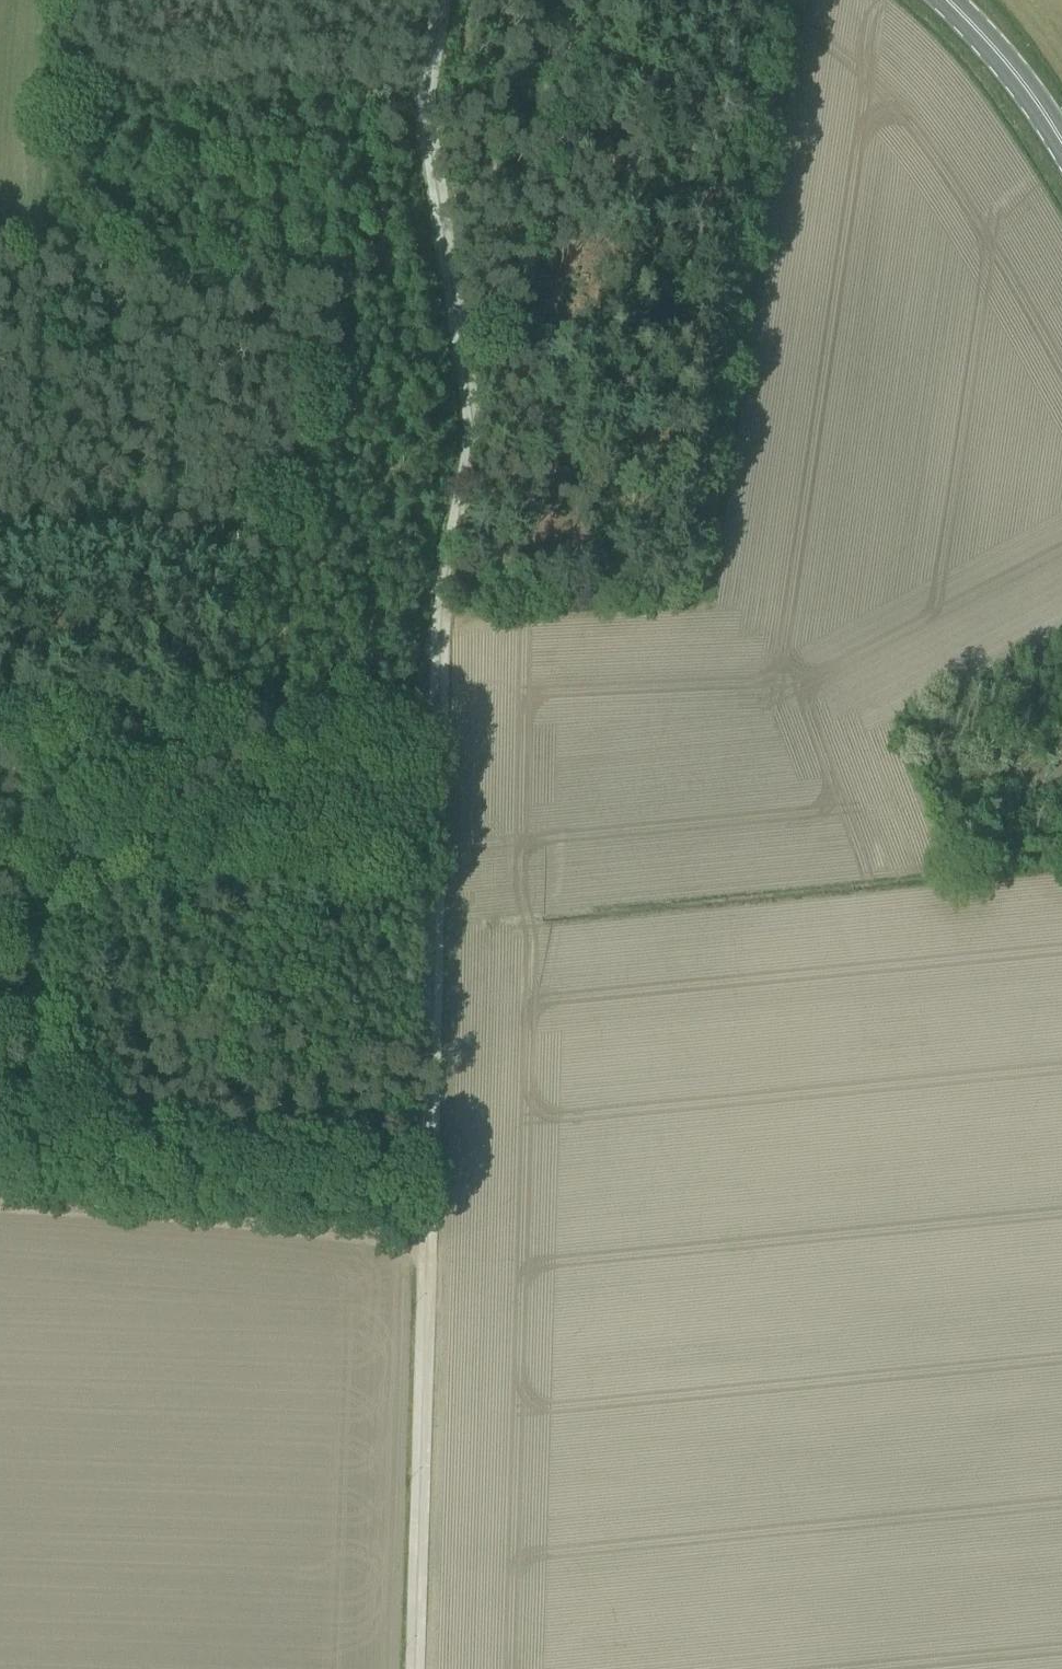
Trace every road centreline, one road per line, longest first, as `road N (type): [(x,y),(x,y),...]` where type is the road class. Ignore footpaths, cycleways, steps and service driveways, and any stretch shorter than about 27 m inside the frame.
road 1 (secondary): [(1061,144),(990,43),(944,0)]

